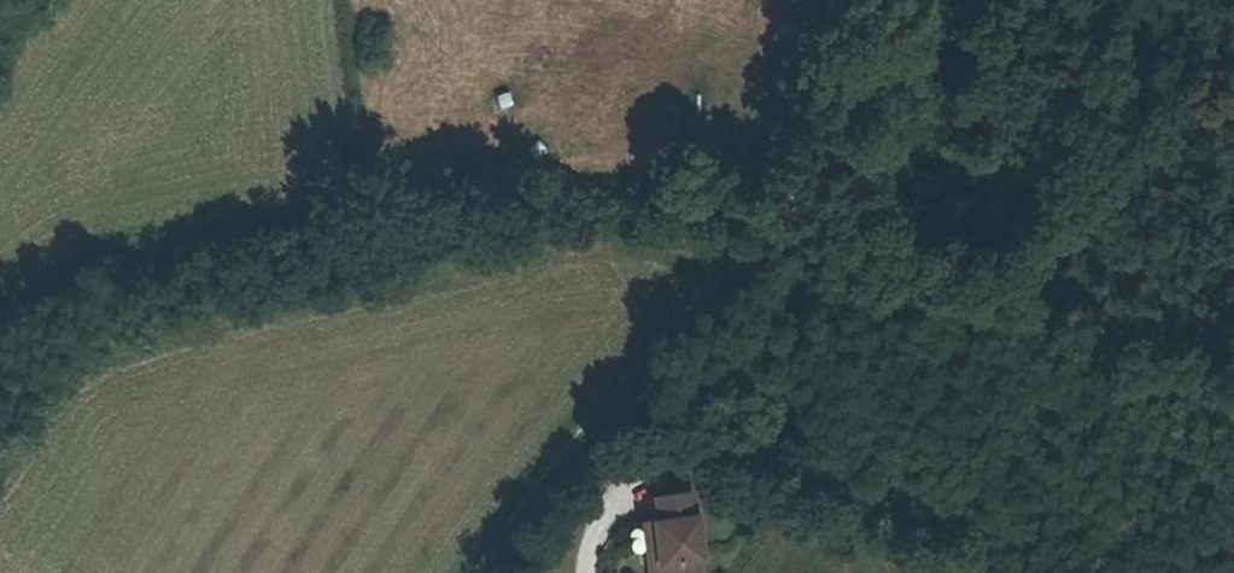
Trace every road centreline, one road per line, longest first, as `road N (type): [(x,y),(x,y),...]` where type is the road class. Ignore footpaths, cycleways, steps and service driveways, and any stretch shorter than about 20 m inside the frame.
road 1 (track): [(982,0),(934,121),(847,216),(745,282),(627,379),(486,572)]

